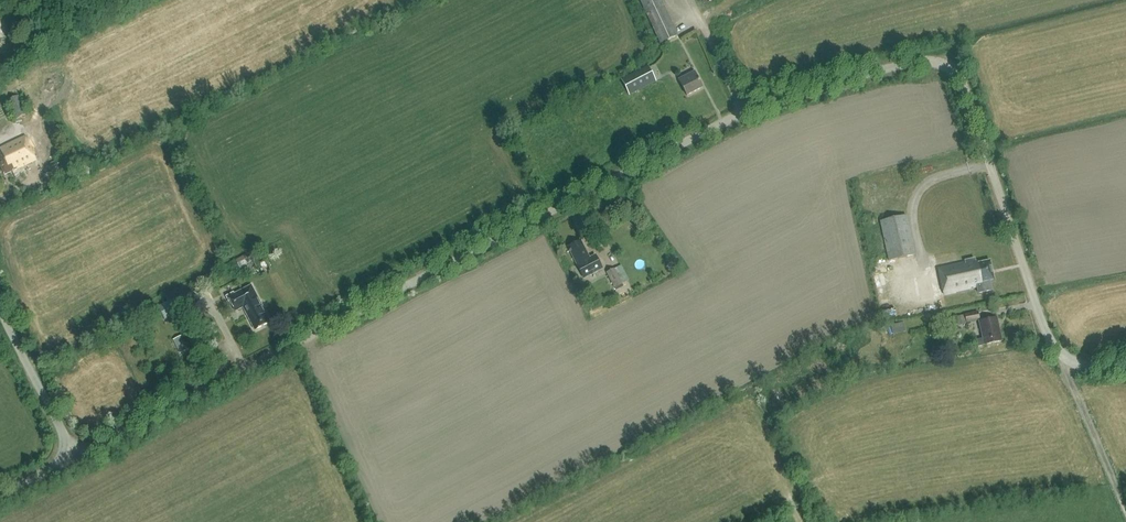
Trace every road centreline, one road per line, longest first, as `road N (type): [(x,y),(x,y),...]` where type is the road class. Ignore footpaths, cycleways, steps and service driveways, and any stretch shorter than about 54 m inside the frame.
road 1 (unclassified): [(75,457),(740,112),(895,58),(928,61),(963,80),(1057,356),(1125,349)]
road 2 (unclassified): [(75,457),(0,306)]

